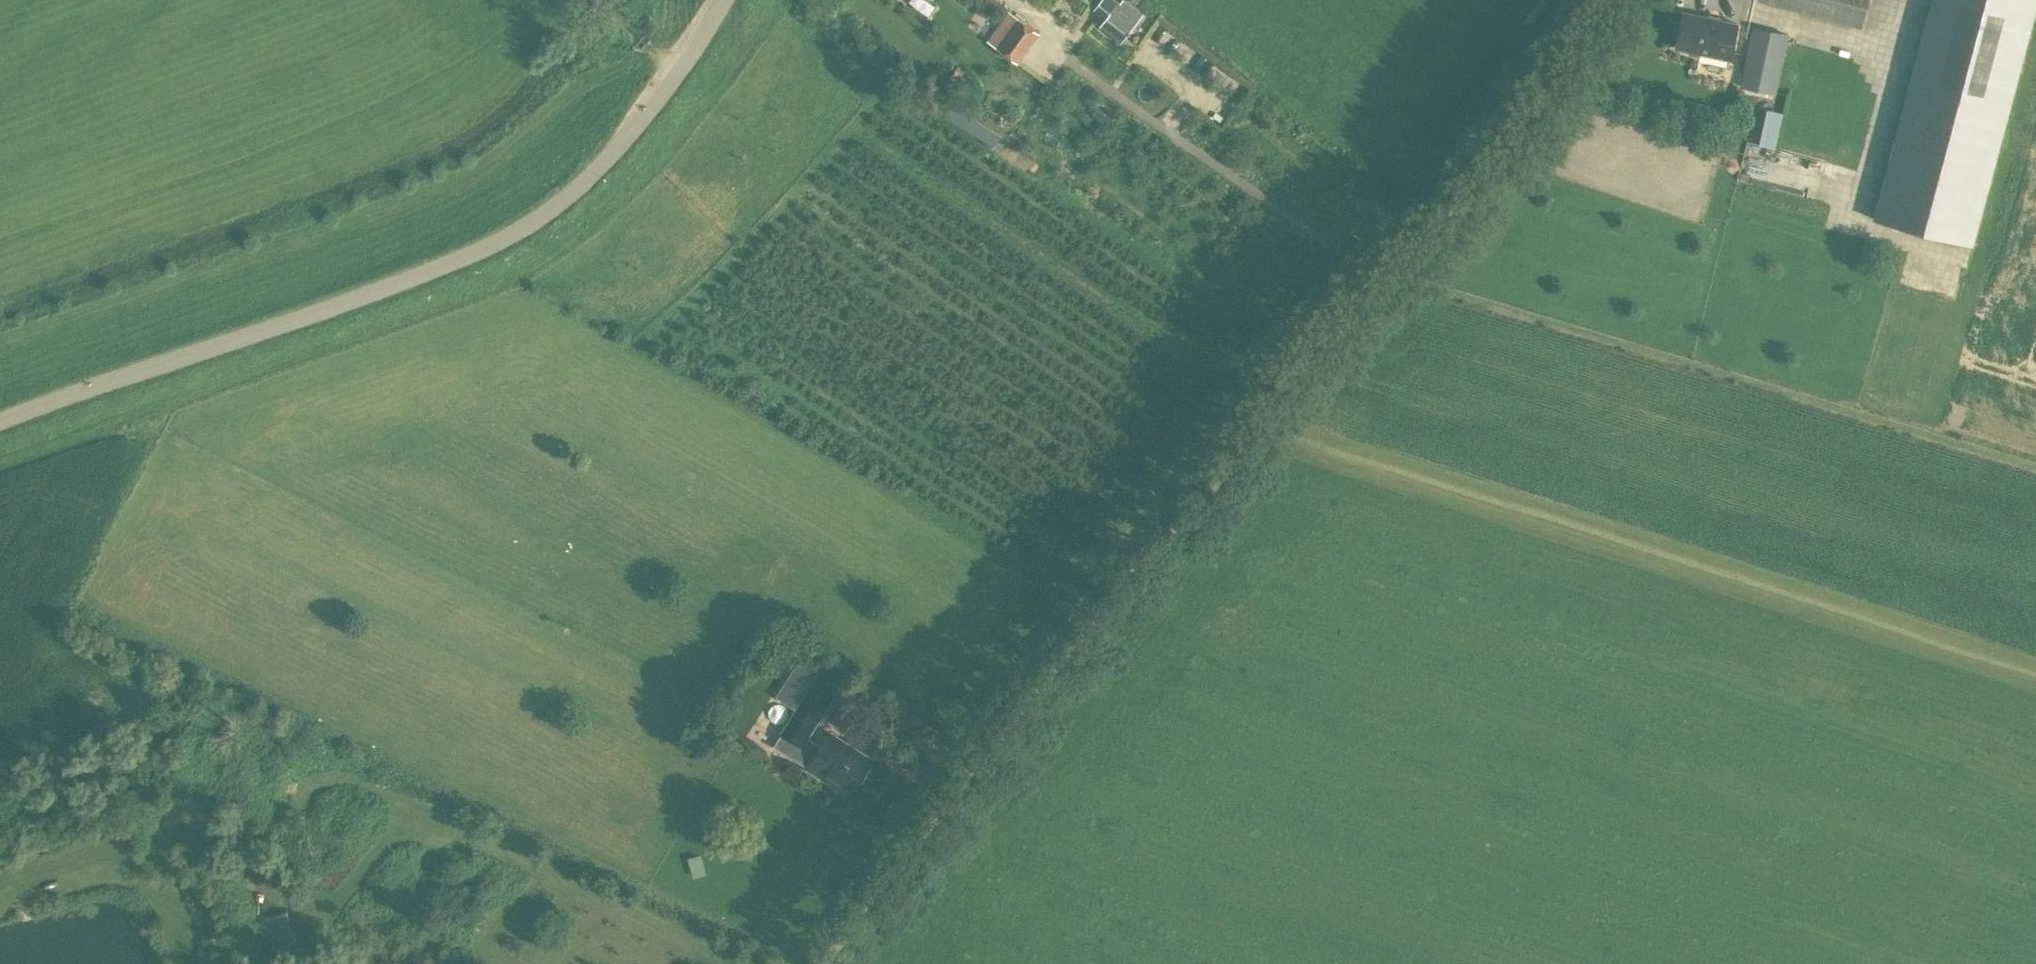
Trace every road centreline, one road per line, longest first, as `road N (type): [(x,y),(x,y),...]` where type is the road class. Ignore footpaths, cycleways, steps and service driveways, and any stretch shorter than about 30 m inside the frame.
road 1 (unclassified): [(825,963),(1236,456),(1310,344),(1475,183),(1611,0)]
road 2 (unclassified): [(0,414),(487,241),(545,205),(619,139),(723,0)]
road 3 (track): [(737,963),(534,864),(425,836),(374,863),(331,916),(308,963)]

